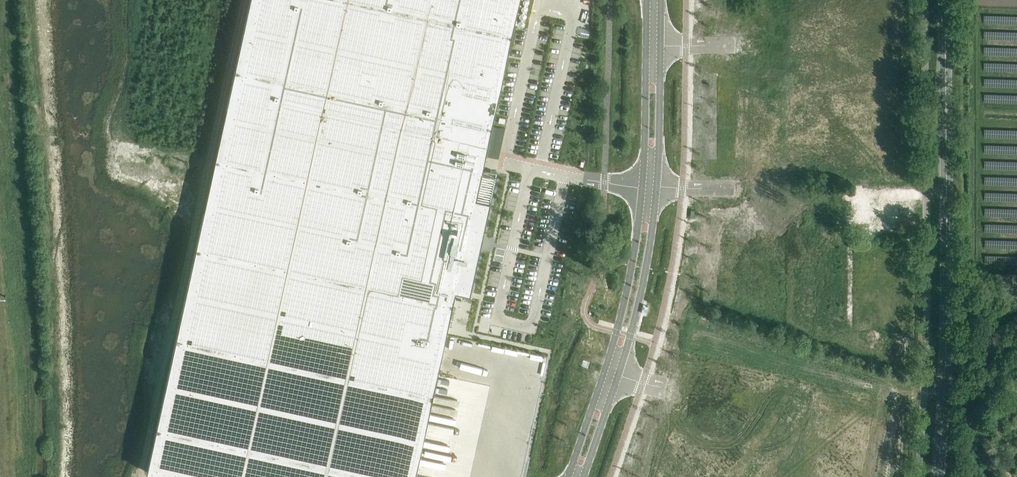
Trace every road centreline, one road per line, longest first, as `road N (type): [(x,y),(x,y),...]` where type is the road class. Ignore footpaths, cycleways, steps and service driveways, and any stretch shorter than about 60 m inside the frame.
road 1 (unclassified): [(583,476),(630,337),(650,243),(661,0)]
road 2 (unclassified): [(647,0),(643,166),(630,279),(569,476)]
road 3 (secondary): [(945,0),(946,335),(938,476)]
road 4 (unclassified): [(925,0),(918,476)]

